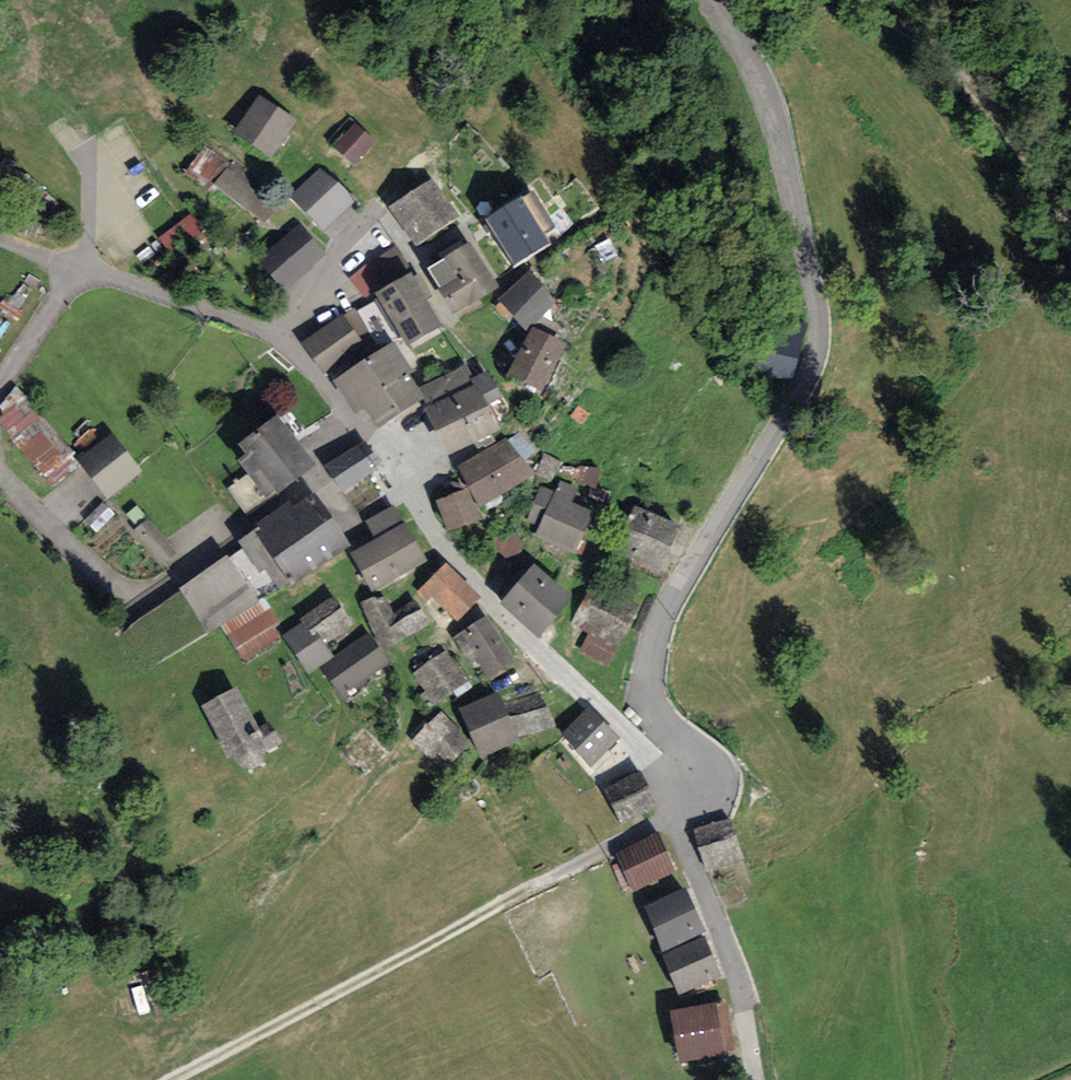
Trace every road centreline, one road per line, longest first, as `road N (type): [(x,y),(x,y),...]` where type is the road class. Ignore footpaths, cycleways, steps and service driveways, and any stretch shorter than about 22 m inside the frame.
road 1 (residential): [(673,778),(499,613),(378,447),(282,337),(109,275),(84,279),(67,291),(0,394)]
road 2 (unclassified): [(673,778),(649,694),(656,642),(678,585),(803,383),(819,316),(772,111),(717,0)]
road 3 (track): [(184,1079),(680,816)]
road 4 (unclassified): [(756,1079),(732,958),(687,844),(673,778)]
road 5 (residential): [(0,473),(129,601),(149,606),(235,548)]
road 6 (track): [(882,0),(973,51),(1070,193)]

